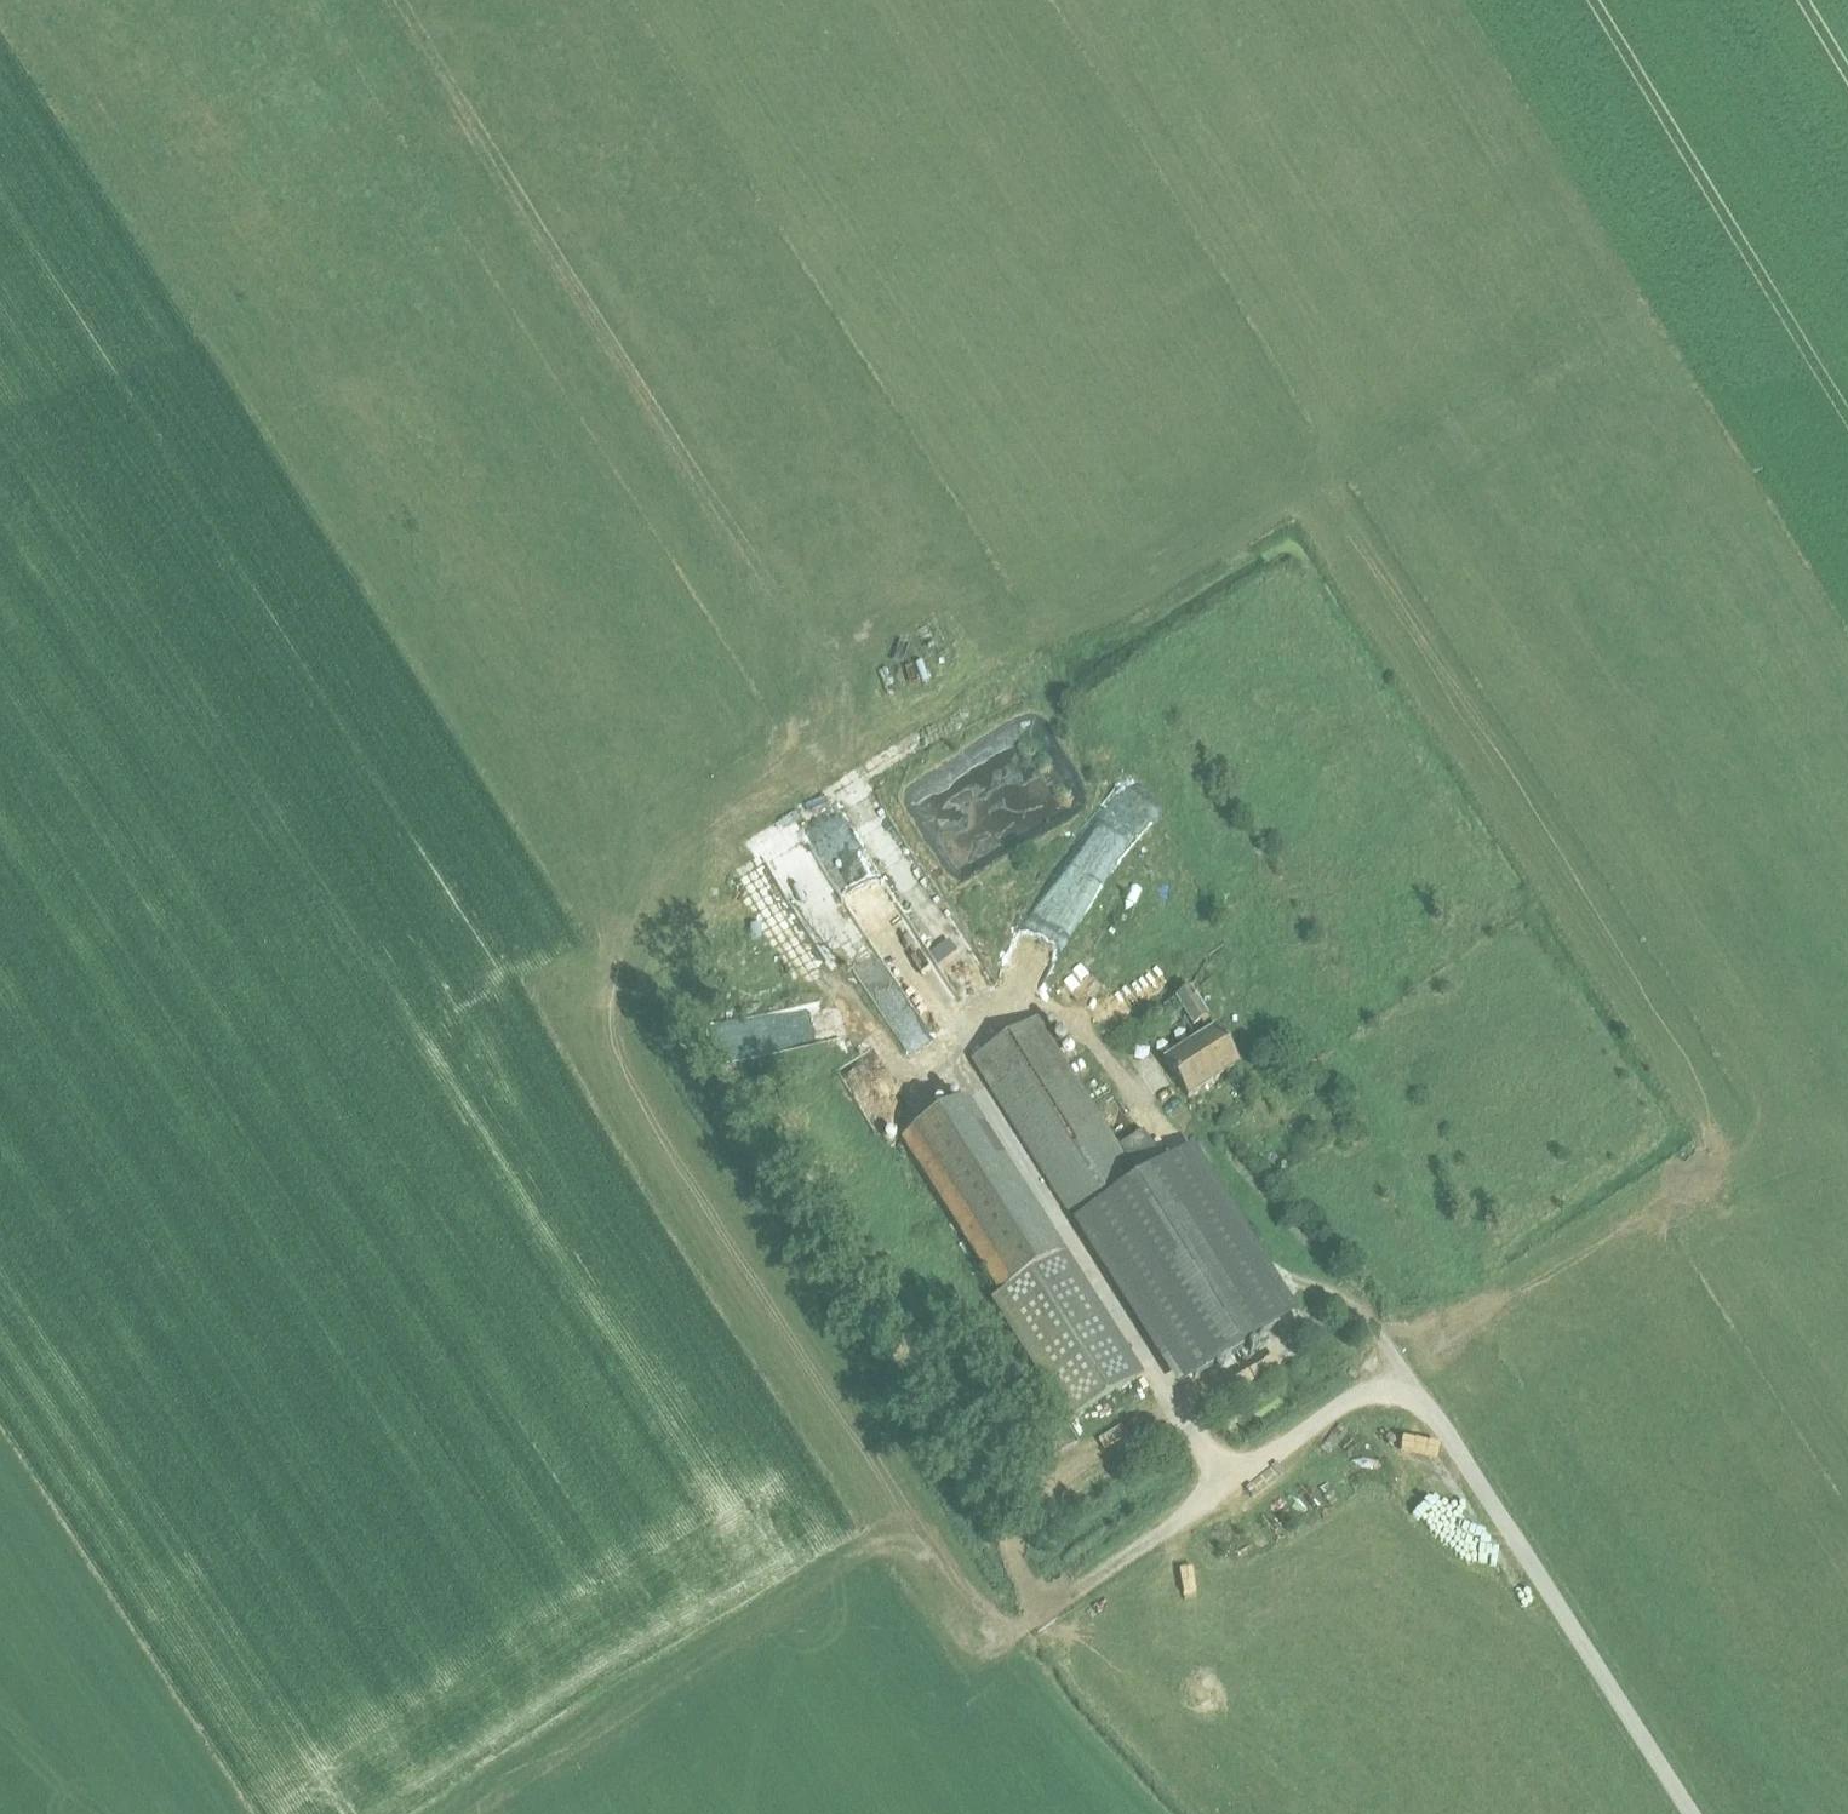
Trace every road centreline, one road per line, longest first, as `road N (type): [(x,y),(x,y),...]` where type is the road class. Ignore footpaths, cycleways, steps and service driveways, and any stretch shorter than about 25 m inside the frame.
road 1 (track): [(410,0),(903,757)]

